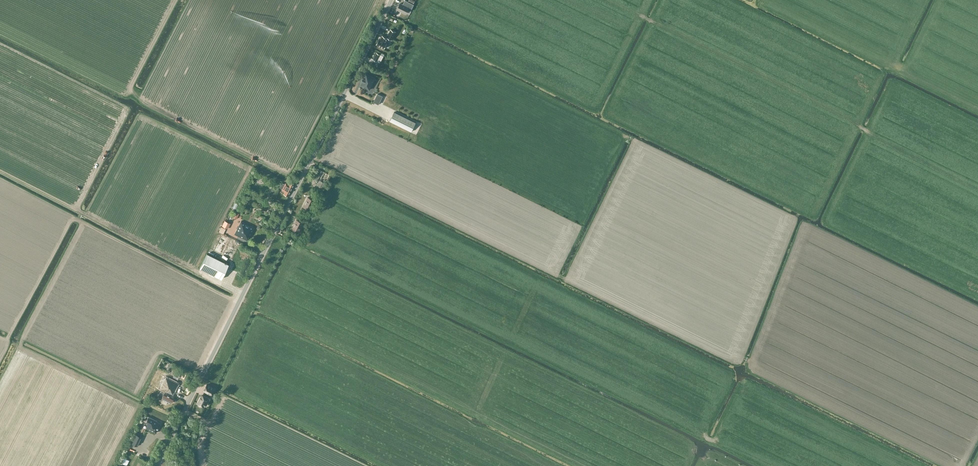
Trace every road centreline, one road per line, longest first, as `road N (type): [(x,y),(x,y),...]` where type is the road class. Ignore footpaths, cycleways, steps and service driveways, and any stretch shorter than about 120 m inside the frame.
road 1 (unclassified): [(157,465),(391,0)]
road 2 (track): [(128,91),(299,182)]

